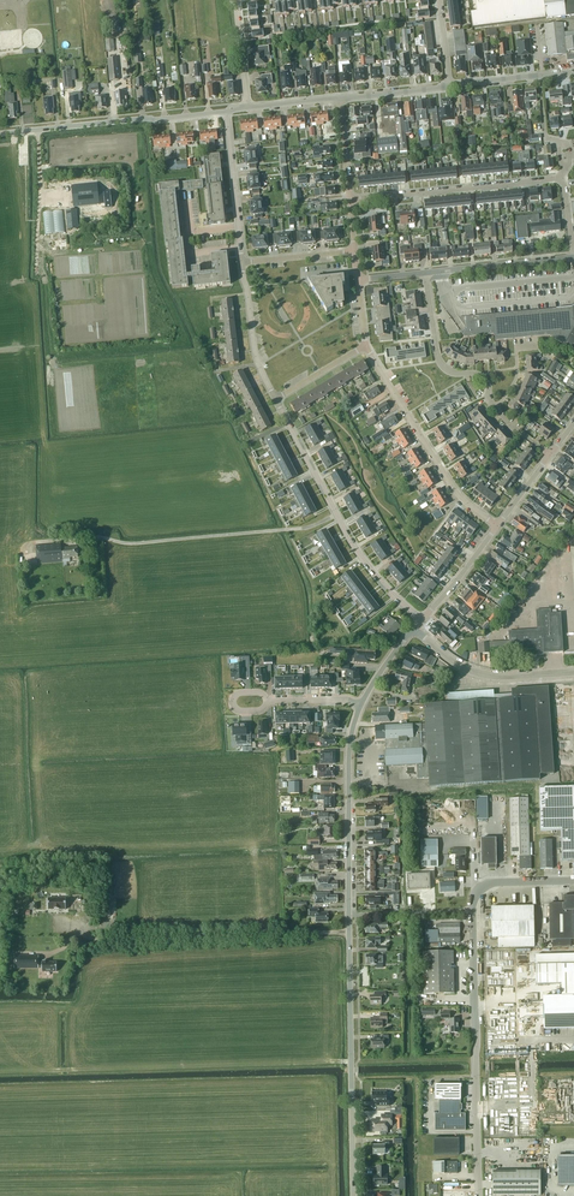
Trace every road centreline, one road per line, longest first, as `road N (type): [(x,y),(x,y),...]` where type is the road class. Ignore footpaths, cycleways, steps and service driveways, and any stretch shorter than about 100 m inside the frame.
road 1 (unclassified): [(478,1195),(472,910)]
road 2 (tertiary): [(353,1195),(349,915)]
road 3 (residential): [(420,619),(362,557),(276,399)]
road 4 (residential): [(551,456),(494,408),(484,377),(453,373),(439,361),(426,273)]
road 5 (unclassified): [(0,134),(227,112)]
road 6 (residential): [(497,524),(449,484),(366,346)]
road 7 (tertiary): [(349,915),(349,758),(363,701)]
road 8 (residential): [(350,200),(564,179)]
road 9 (tertiary): [(573,672),(483,675),(417,633)]
road 10 (residential): [(426,273),(573,258)]
road 11 (residential): [(276,399),(255,354),(243,262)]
road 12 (residential): [(242,247),(227,112)]
road 13 (residential): [(349,915),(472,910)]
road 14 (residential): [(420,619),(497,524)]

